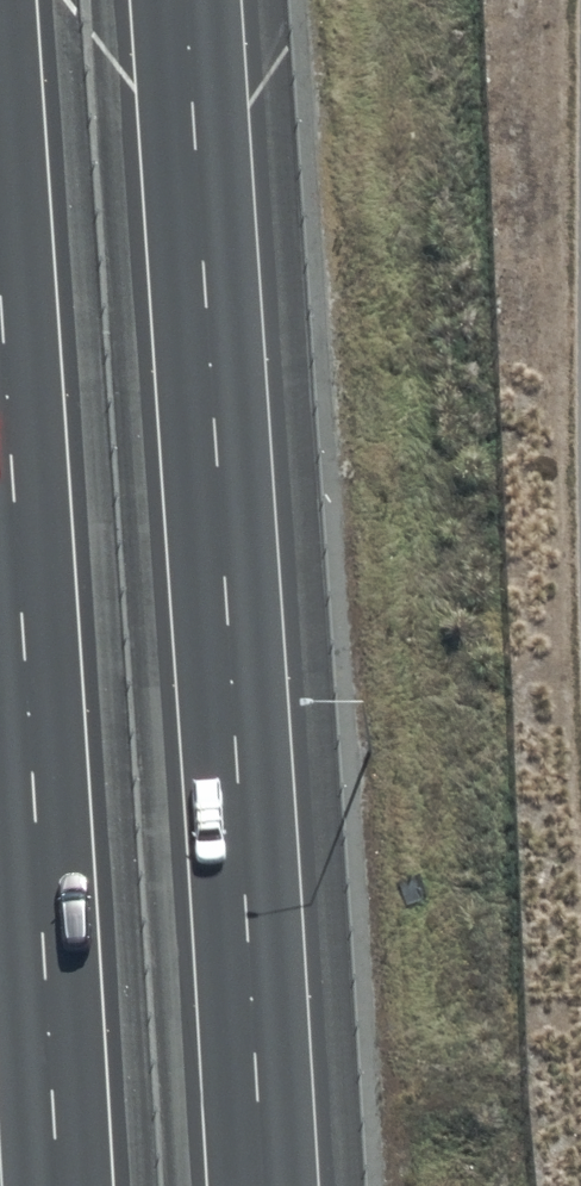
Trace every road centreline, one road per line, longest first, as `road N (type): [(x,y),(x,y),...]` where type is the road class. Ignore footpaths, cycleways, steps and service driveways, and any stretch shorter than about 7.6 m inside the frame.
road 1 (motorway): [(186,0),(264,1185)]
road 2 (motorway): [(57,1185),(0,297)]

